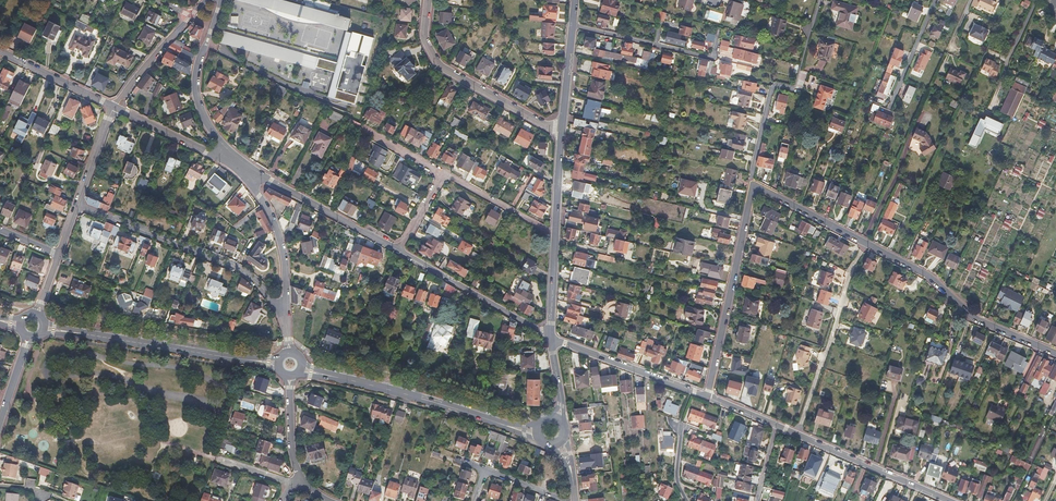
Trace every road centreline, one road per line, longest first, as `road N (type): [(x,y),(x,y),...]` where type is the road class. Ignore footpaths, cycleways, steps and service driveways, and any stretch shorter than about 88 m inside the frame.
road 1 (residential): [(707,397),(753,188),(927,276),(964,315),(1055,354)]
road 2 (residential): [(950,500),(707,397)]
road 3 (residential): [(77,204),(235,266),(287,319)]
road 4 (residential): [(427,0),(425,37),(439,64),(561,132)]
road 5 (residential): [(243,169),(205,121),(196,94),(221,0)]
road 6 (tertiary): [(504,425),(331,376)]
road 7 (residential): [(243,169),(399,251)]
road 8 (residential): [(399,251),(551,337)]
road 9 (residential): [(707,397),(551,337)]
road 10 (residential): [(287,319),(279,237),(243,169)]
road 11 (tertiary): [(83,336),(239,360)]
road 12 (residential): [(113,107),(243,169)]
road 13 (residential): [(555,235),(443,172)]
road 14 (residential): [(0,51),(113,107)]
road 15 (residential): [(192,16),(113,107)]

